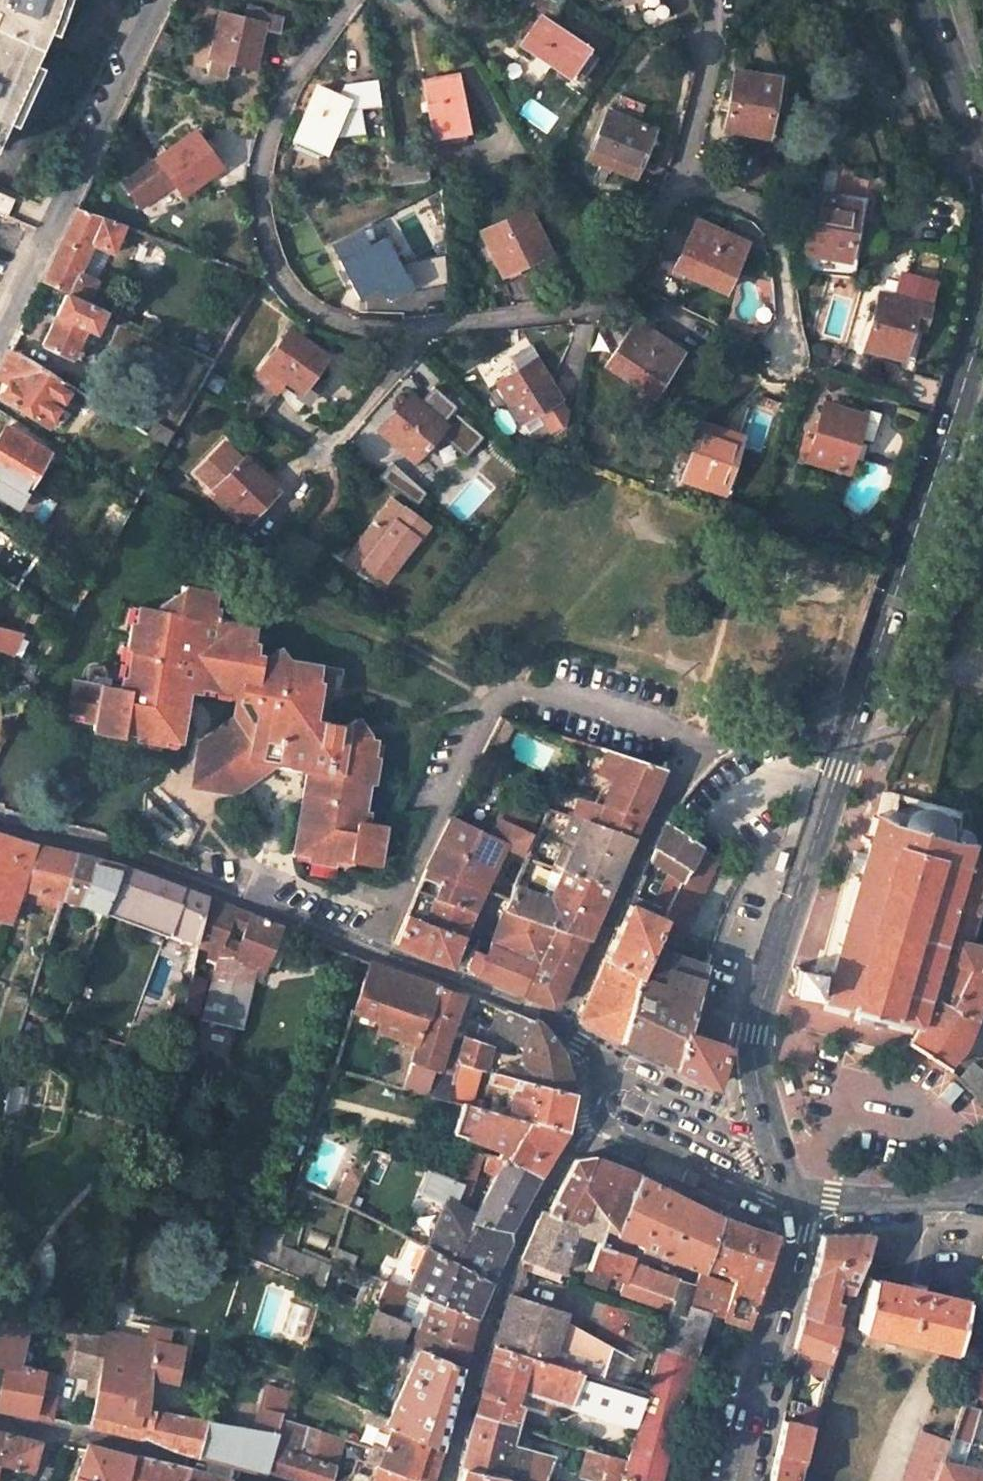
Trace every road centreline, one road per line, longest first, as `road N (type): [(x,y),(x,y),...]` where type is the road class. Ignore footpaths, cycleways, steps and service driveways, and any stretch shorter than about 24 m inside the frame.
road 1 (residential): [(694,742),(537,691),(494,704),(375,946)]
road 2 (residential): [(347,0),(277,106),(261,174),(260,234),(287,286),(335,324),(405,329)]
road 3 (residential): [(601,1070),(588,1113),(528,1213),(479,1331),(445,1480)]
road 4 (secondary): [(982,316),(855,720)]
road 5 (unclassified): [(0,820),(104,848),(375,946)]
road 6 (unclassified): [(0,323),(160,0)]
road 7 (residential): [(405,329),(574,311),(606,297),(638,259),(681,175)]
road 8 (residential): [(563,1025),(694,742)]
road 9 (secondary): [(855,720),(759,1009)]
road 10 (residential): [(248,1480),(0,1418)]
road 11 (residential): [(824,0),(909,136),(941,165),(982,172)]
road 12 (residential): [(681,175),(754,207),(770,222),(787,314),(781,354)]
road 13 (unclassified): [(375,946),(563,1025)]
road 14 (secondary): [(782,1296),(735,1480)]
road 15 (residential): [(601,1070),(774,1148)]
road 16 (residential): [(681,175),(708,37),(704,0)]
road 17 (secondary): [(928,0),(982,156)]
road 18 (residential): [(855,720),(784,719),(694,742)]
road 19 (residential): [(314,459),(405,352),(405,329)]
road 20 (residential): [(759,1009),(753,1077),(774,1148)]
road 21 (unclassified): [(848,1200),(959,1197),(982,1189)]

